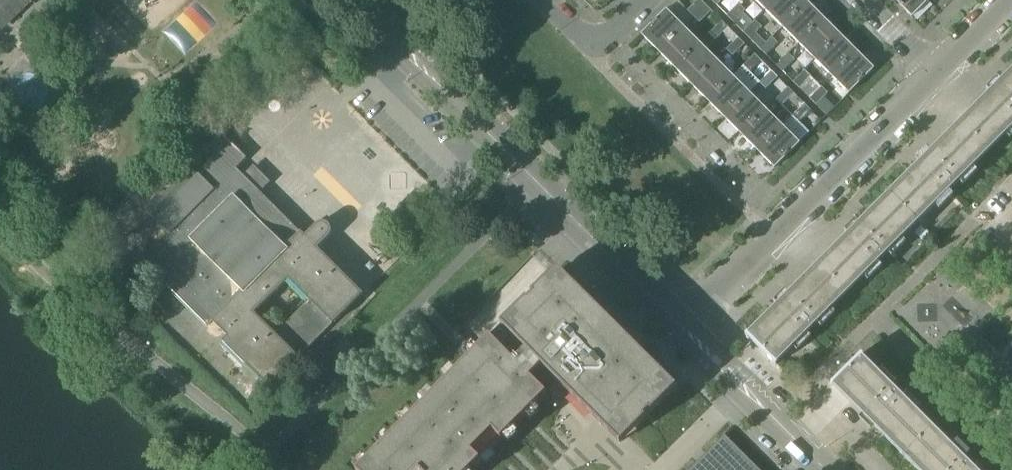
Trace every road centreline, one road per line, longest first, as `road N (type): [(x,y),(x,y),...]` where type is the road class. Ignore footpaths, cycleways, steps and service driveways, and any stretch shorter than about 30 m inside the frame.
road 1 (residential): [(681,324),(352,0)]
road 2 (residential): [(681,324),(934,74)]
road 3 (residential): [(828,469),(681,324)]
road 4 (residential): [(548,0),(597,48),(647,0)]

